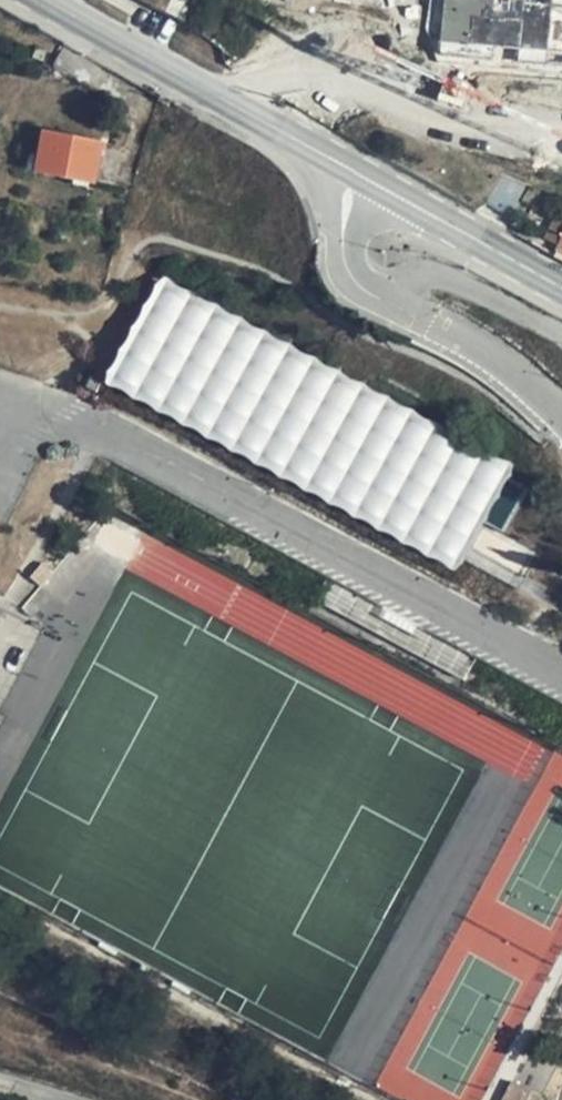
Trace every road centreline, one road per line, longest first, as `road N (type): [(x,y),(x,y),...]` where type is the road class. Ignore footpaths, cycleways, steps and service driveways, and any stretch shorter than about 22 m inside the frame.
road 1 (secondary): [(50,0),(281,128)]
road 2 (secondary): [(432,217),(561,284)]

